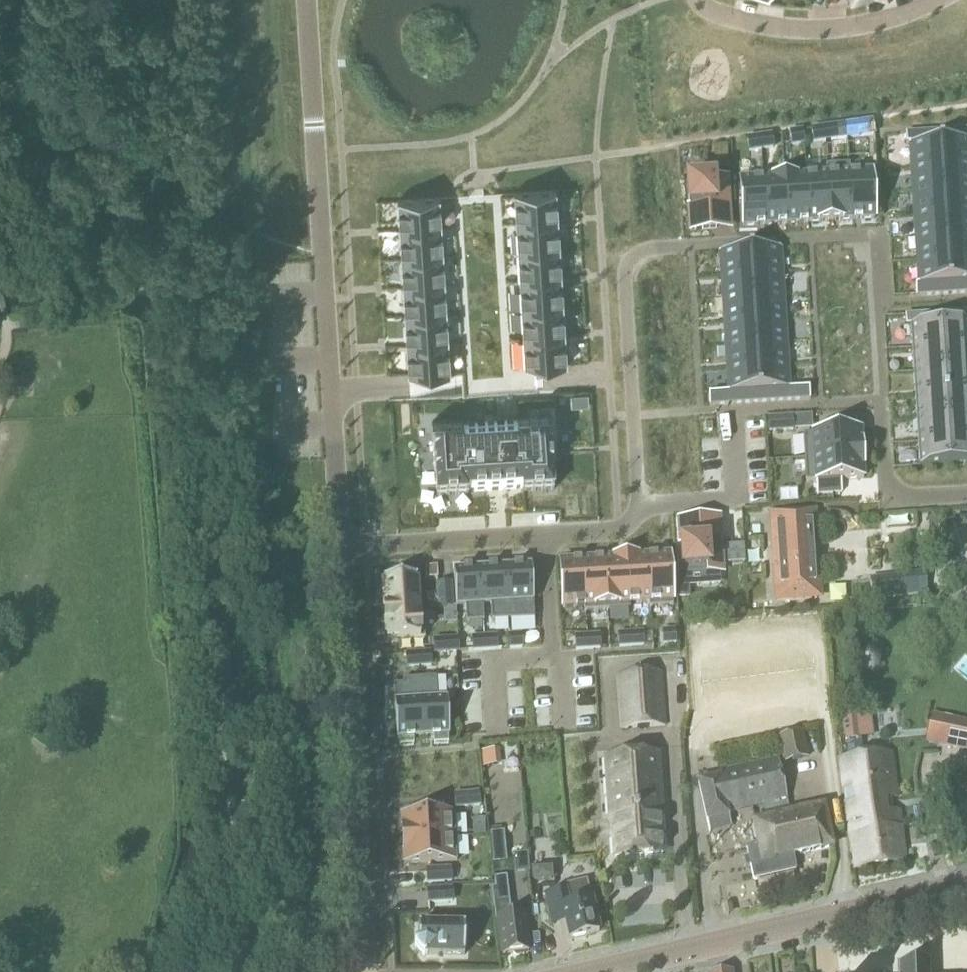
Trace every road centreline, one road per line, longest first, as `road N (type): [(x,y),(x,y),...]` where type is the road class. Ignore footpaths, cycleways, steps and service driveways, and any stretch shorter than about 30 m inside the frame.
road 1 (residential): [(338,551),(609,532),(642,510),(624,281),(629,261),(646,248),(874,236),(878,308)]
road 2 (residential): [(367,971),(338,551)]
road 3 (tertiary): [(592,971),(966,884)]
road 4 (residential): [(338,551),(320,185)]
road 5 (residential): [(938,0),(826,29),(743,21),(700,0)]
road 6 (residential): [(307,0),(320,185)]
road 7 (residential): [(966,493),(889,498),(883,400)]

